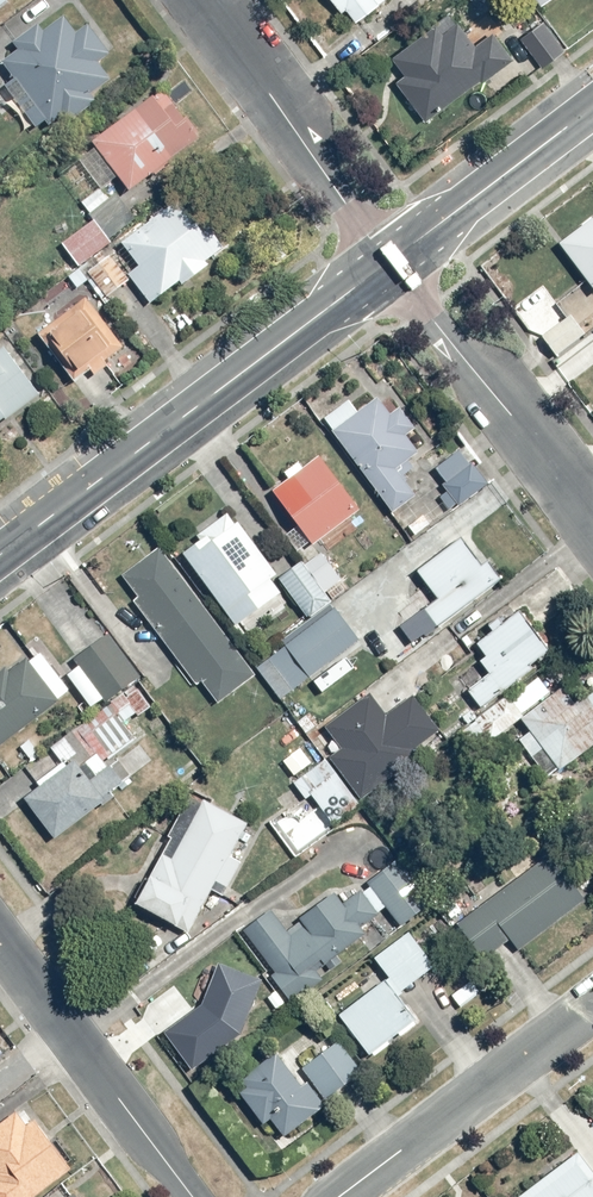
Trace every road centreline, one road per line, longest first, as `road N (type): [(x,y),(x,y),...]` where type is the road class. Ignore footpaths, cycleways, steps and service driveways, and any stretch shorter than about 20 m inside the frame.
road 1 (secondary): [(0,555),(390,262)]
road 2 (residential): [(390,262),(592,524)]
road 3 (residential): [(192,0),(390,262)]
road 4 (residential): [(592,1004),(338,1196)]
road 5 (residential): [(0,944),(191,1196)]
road 6 (secondary): [(390,262),(592,108)]

